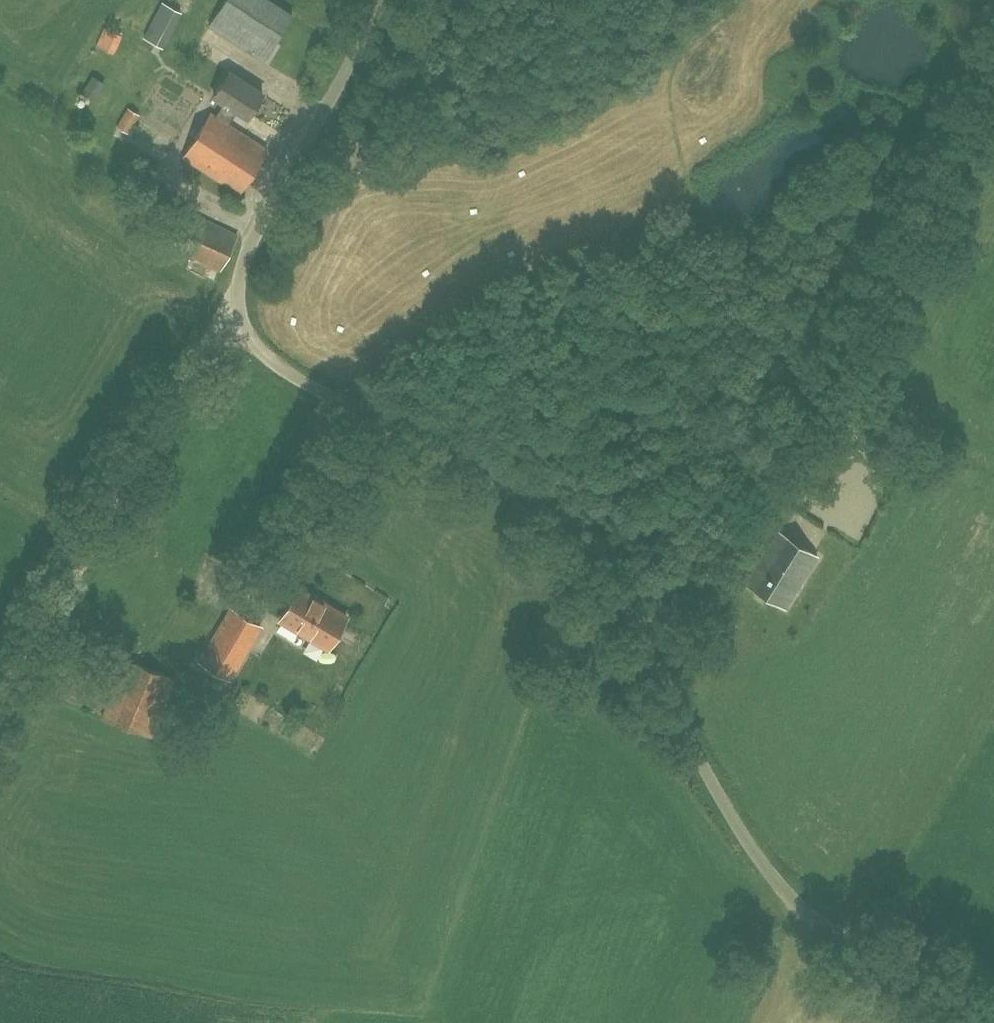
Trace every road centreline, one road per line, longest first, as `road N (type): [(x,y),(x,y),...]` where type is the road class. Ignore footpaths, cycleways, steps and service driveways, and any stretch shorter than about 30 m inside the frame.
road 1 (unclassified): [(972,1022),(816,932),(758,868),(623,599),(591,560),(518,500),(275,365),(249,335),(237,289),(245,256),(373,0)]
road 2 (track): [(0,698),(195,358),(241,307)]

